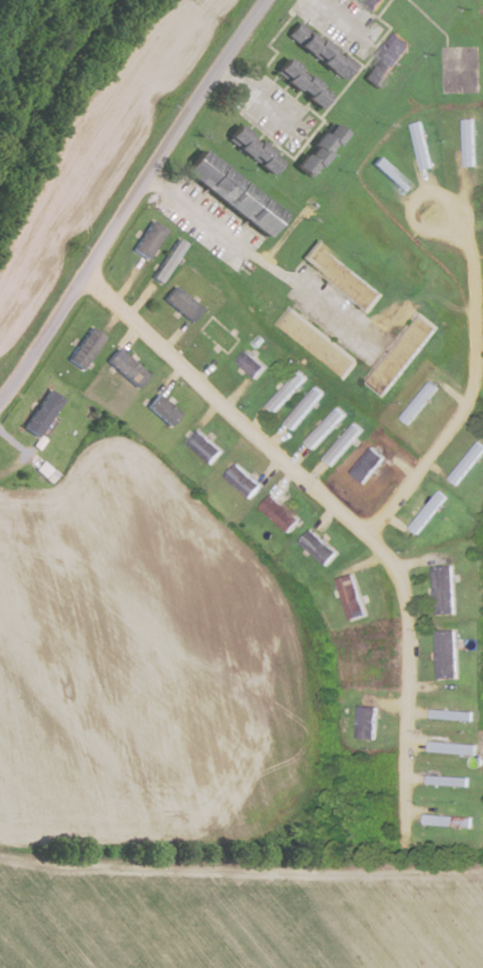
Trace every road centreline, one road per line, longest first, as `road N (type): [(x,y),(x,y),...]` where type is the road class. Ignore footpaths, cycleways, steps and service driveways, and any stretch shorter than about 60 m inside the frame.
road 1 (residential): [(403,836),(405,667),(396,581),(269,446),(80,276)]
road 2 (tertiary): [(0,399),(263,0)]
road 3 (residential): [(364,539),(451,426),(475,359),(470,258),(442,198)]
road 4 (residential): [(145,172),(375,356)]

